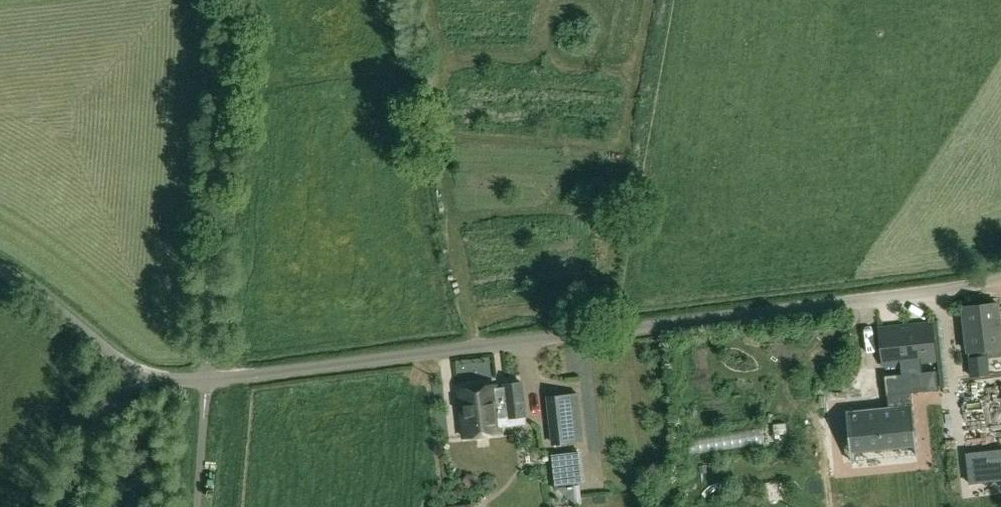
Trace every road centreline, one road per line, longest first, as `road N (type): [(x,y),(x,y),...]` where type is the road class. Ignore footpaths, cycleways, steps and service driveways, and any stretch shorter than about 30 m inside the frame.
road 1 (unclassified): [(1000,277),(897,299),(205,381),(142,375)]
road 2 (unclassified): [(142,375),(0,274)]
road 3 (unclassified): [(72,506),(85,466),(142,375)]

